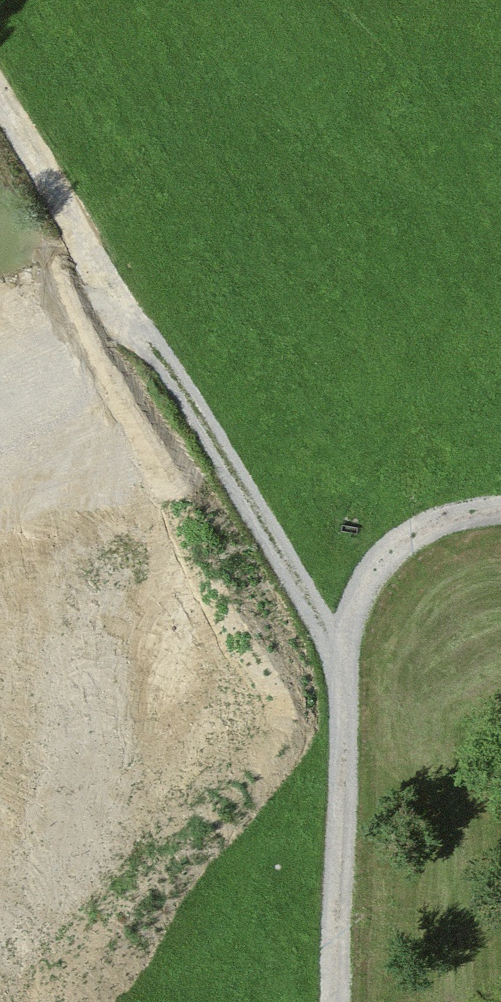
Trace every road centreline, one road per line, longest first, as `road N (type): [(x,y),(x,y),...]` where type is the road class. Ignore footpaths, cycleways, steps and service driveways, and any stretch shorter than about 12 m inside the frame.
road 1 (track): [(0,95),(346,652)]
road 2 (track): [(338,1001),(346,652),(361,592),(397,542),(430,519),(500,505)]
road 3 (track): [(108,277),(0,350)]

